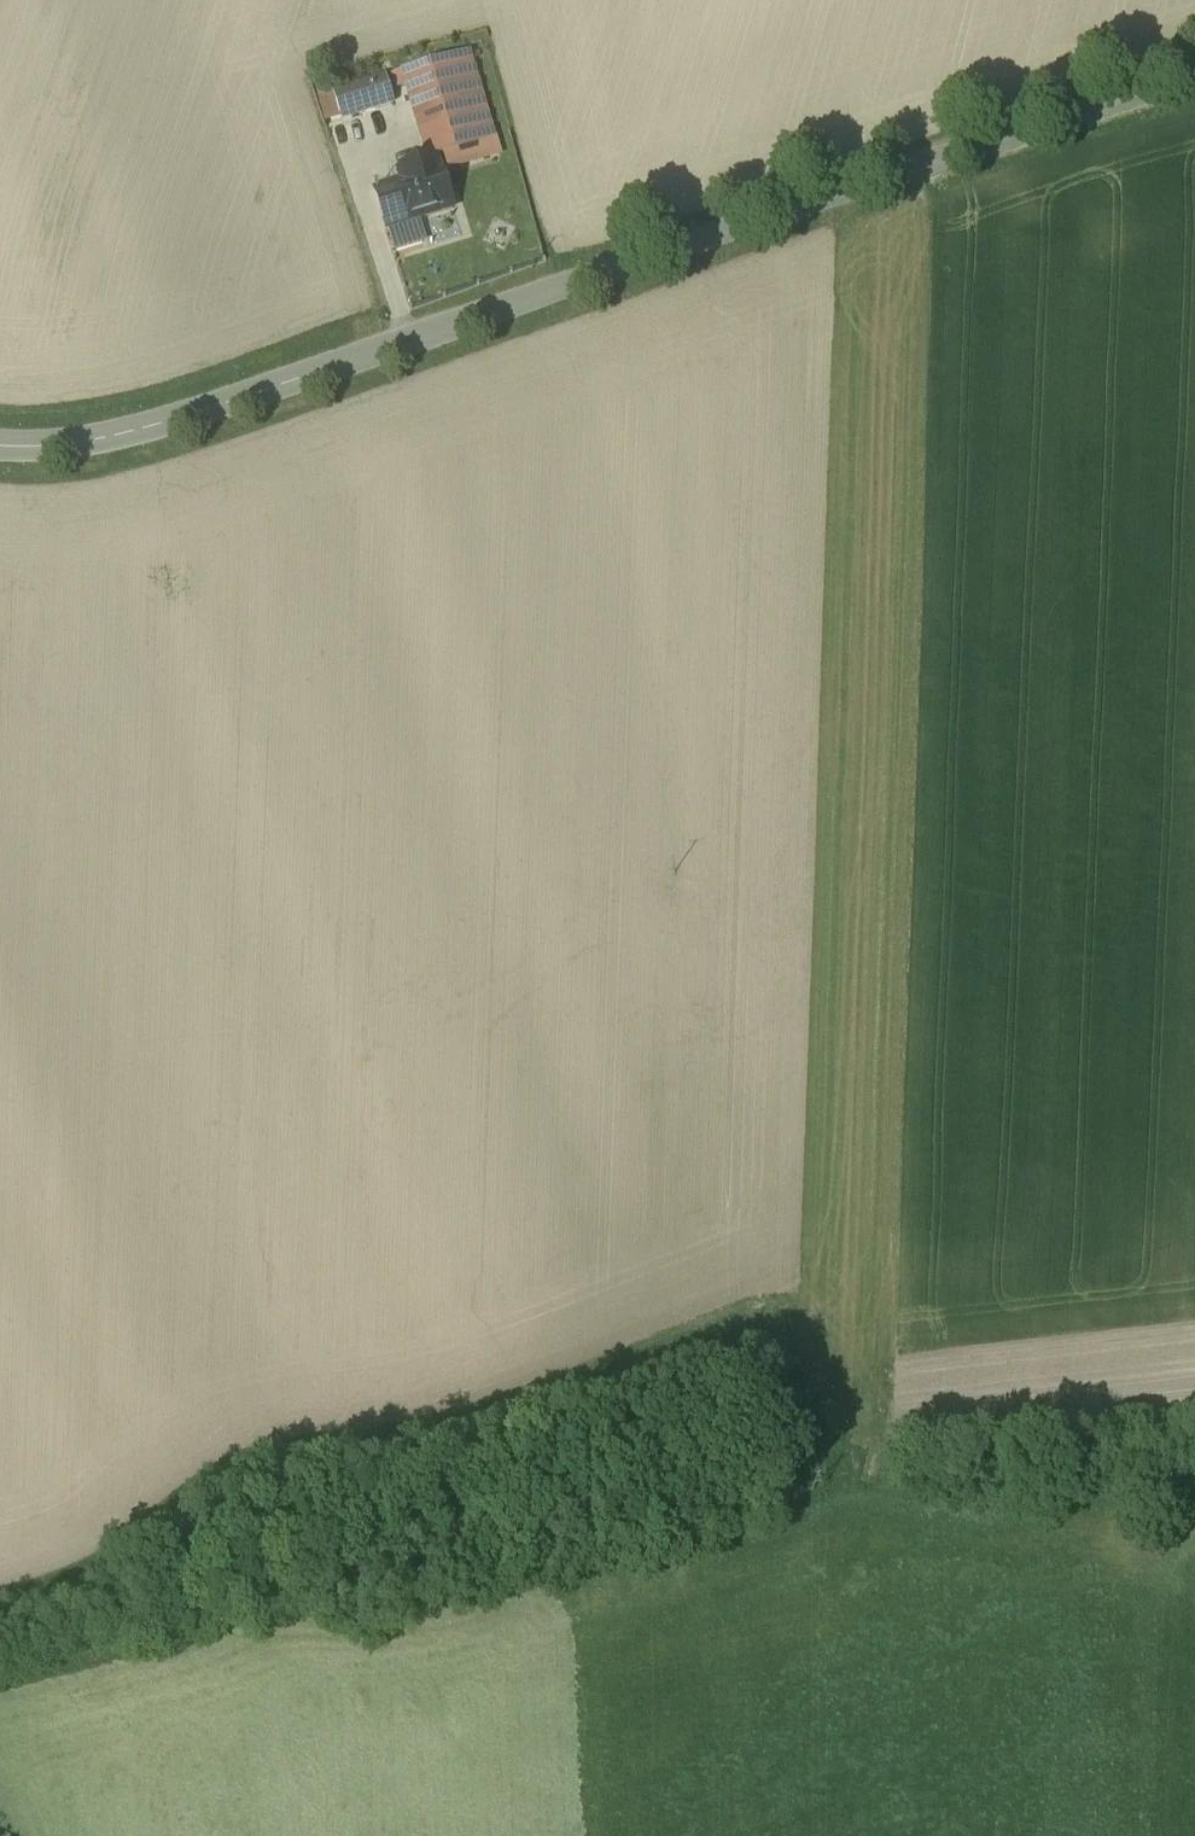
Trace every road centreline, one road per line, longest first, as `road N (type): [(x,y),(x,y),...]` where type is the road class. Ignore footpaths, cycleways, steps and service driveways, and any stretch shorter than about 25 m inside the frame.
road 1 (tertiary): [(0,446),(76,444),(188,416),(1194,75)]

